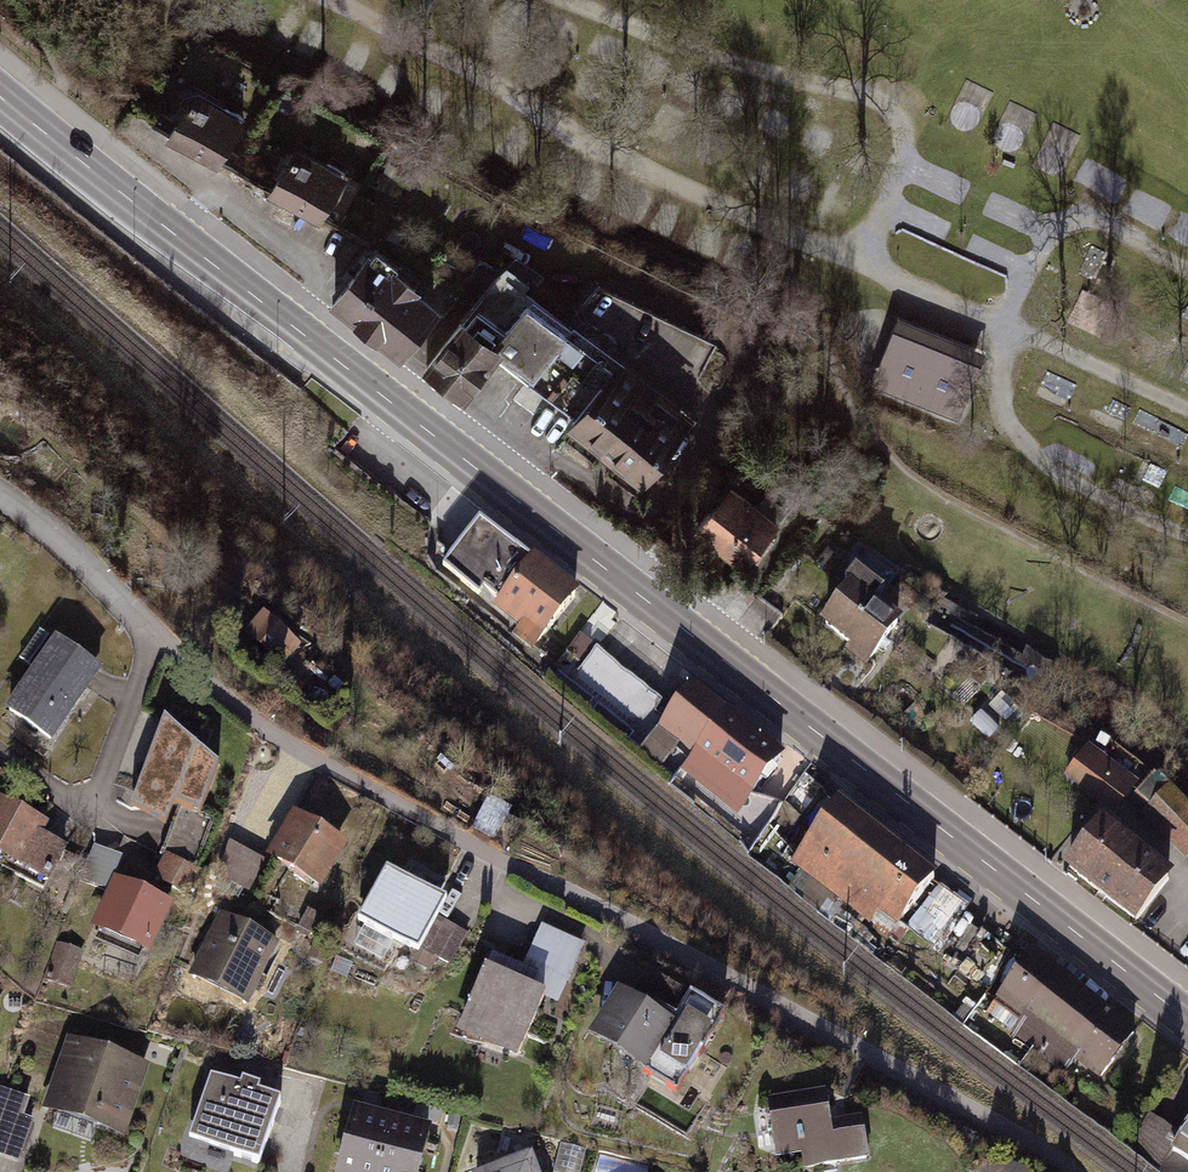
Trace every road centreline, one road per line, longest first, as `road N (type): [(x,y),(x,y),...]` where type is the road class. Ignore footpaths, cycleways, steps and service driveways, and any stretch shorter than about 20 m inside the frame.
road 1 (primary): [(1187,1019),(0,95)]
road 2 (residential): [(510,865),(238,709),(71,552),(0,497)]

